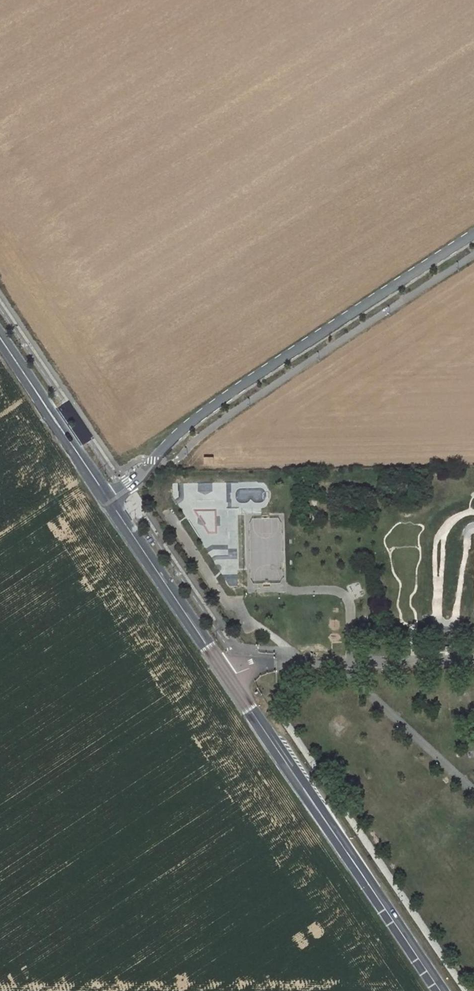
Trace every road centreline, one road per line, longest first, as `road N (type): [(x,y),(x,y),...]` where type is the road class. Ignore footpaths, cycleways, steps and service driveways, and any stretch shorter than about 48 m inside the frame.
road 1 (tertiary): [(439,990),(110,499)]
road 2 (unclassified): [(473,235),(236,389),(110,499)]
road 3 (tertiary): [(110,499),(0,338)]

